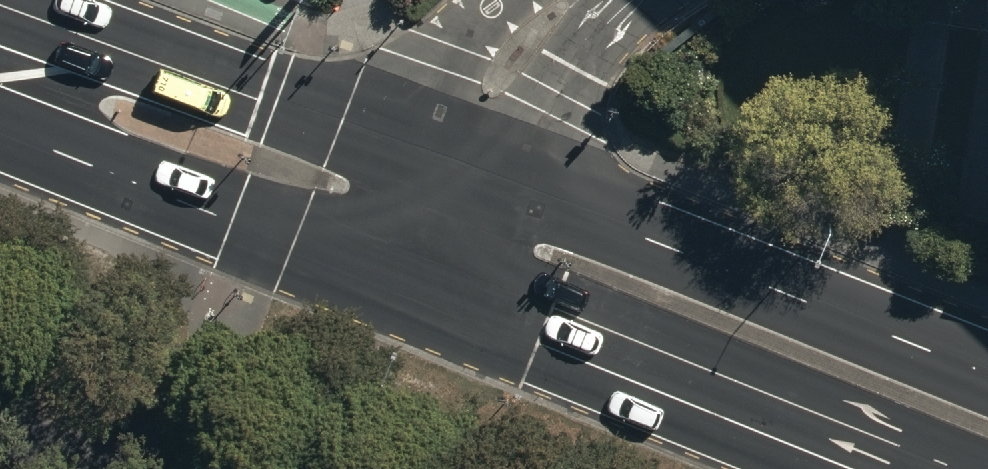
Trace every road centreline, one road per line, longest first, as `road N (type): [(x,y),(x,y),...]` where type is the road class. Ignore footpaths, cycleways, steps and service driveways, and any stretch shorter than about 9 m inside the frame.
road 1 (secondary): [(446,159),(987,374)]
road 2 (secondary): [(852,468),(399,287)]
road 3 (secondary): [(0,5),(446,159)]
road 4 (secondary): [(399,287),(0,127)]
road 5 (secondary): [(399,287),(446,159)]

